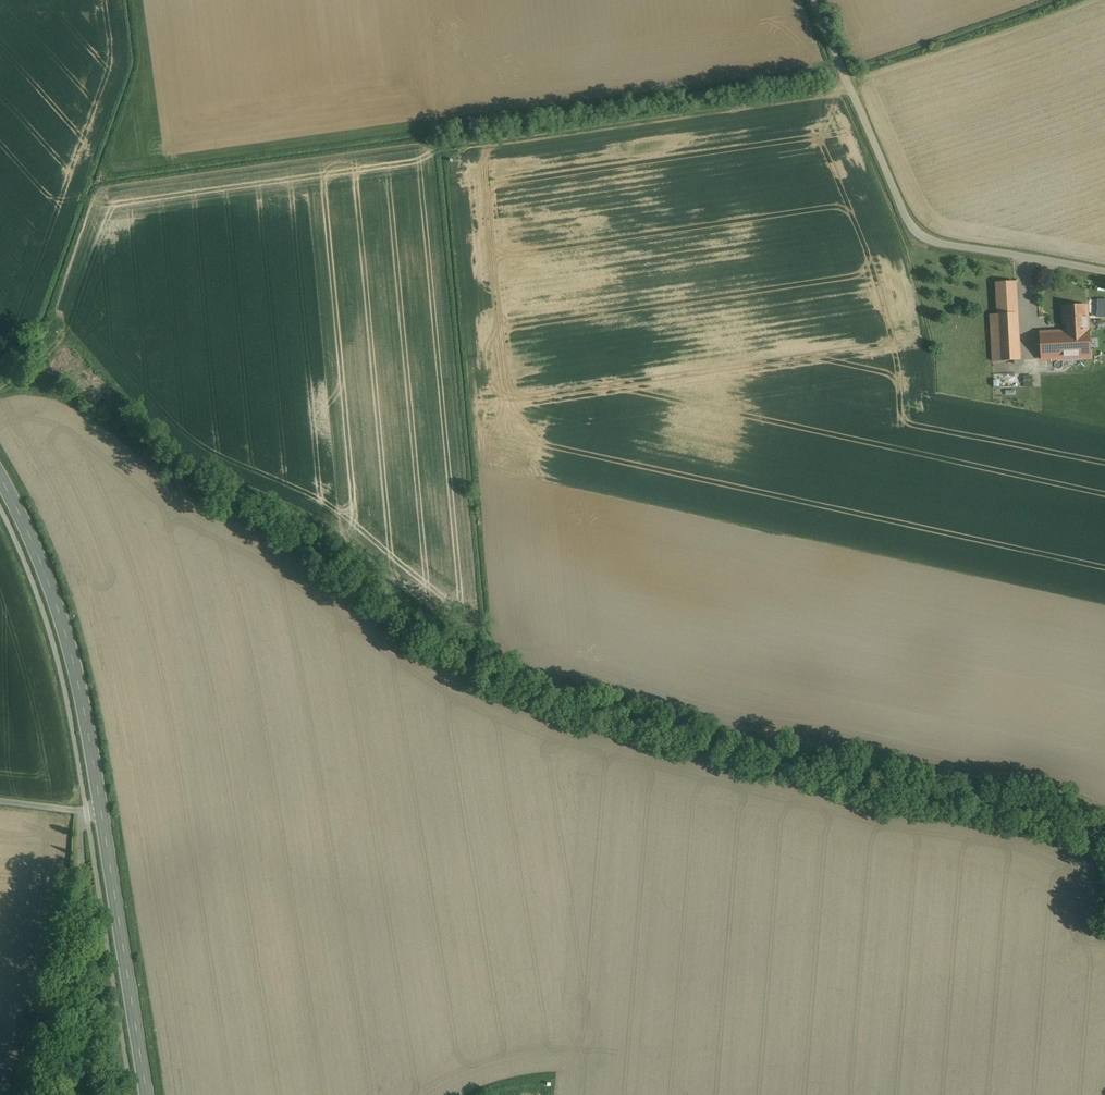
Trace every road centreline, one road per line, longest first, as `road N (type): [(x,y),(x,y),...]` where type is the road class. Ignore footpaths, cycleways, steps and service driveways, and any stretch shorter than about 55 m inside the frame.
road 1 (unclassified): [(1104,275),(915,236),(812,0)]
road 2 (secondary): [(102,813),(82,685),(59,604),(0,472)]
road 3 (secondary): [(149,1094),(102,813)]

